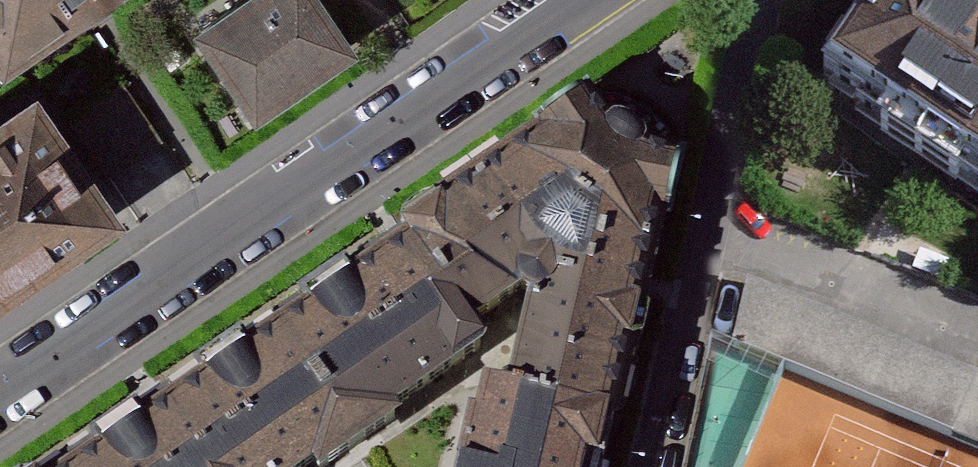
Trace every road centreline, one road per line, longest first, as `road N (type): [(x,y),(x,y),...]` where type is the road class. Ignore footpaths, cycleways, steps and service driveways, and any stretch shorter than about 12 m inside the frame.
road 1 (residential): [(587,0),(0,400)]
road 2 (residential): [(759,0),(655,466)]

